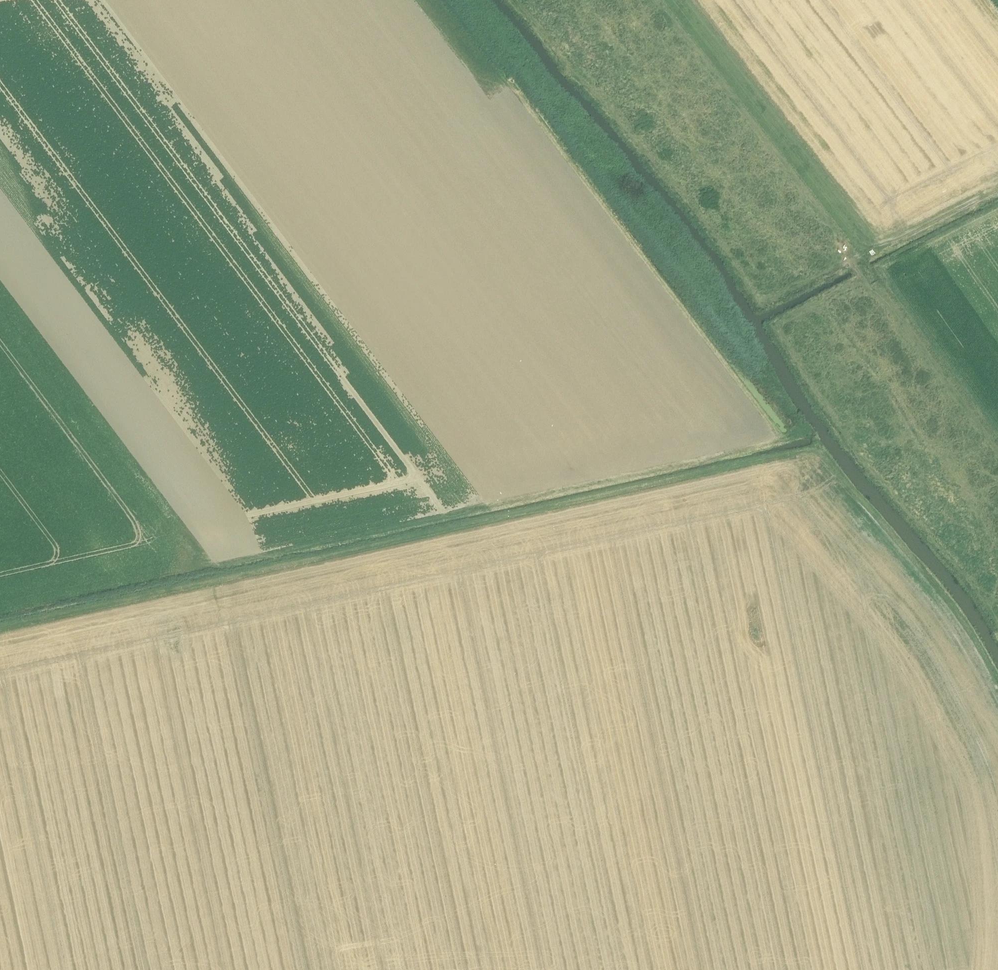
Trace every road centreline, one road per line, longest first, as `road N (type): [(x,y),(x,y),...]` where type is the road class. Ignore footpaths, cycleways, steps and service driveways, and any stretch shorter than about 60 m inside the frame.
road 1 (track): [(855,260),(997,189)]

